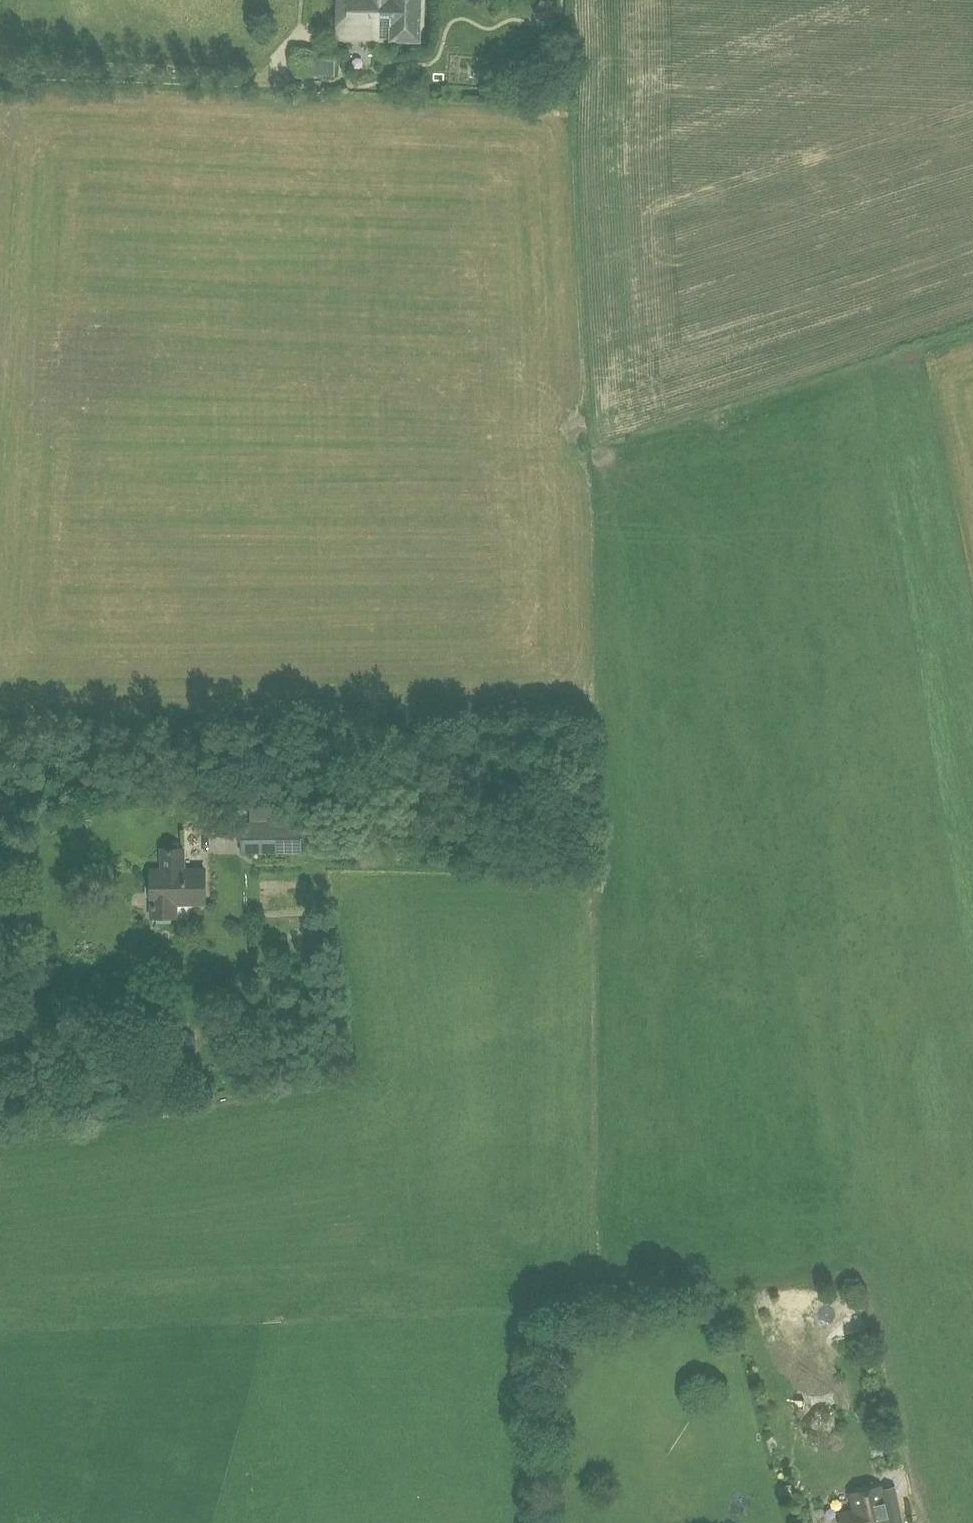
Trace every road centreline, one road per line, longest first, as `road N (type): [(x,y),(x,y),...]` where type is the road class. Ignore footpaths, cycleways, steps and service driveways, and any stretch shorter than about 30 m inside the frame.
road 1 (track): [(207,823),(127,728),(0,722)]

